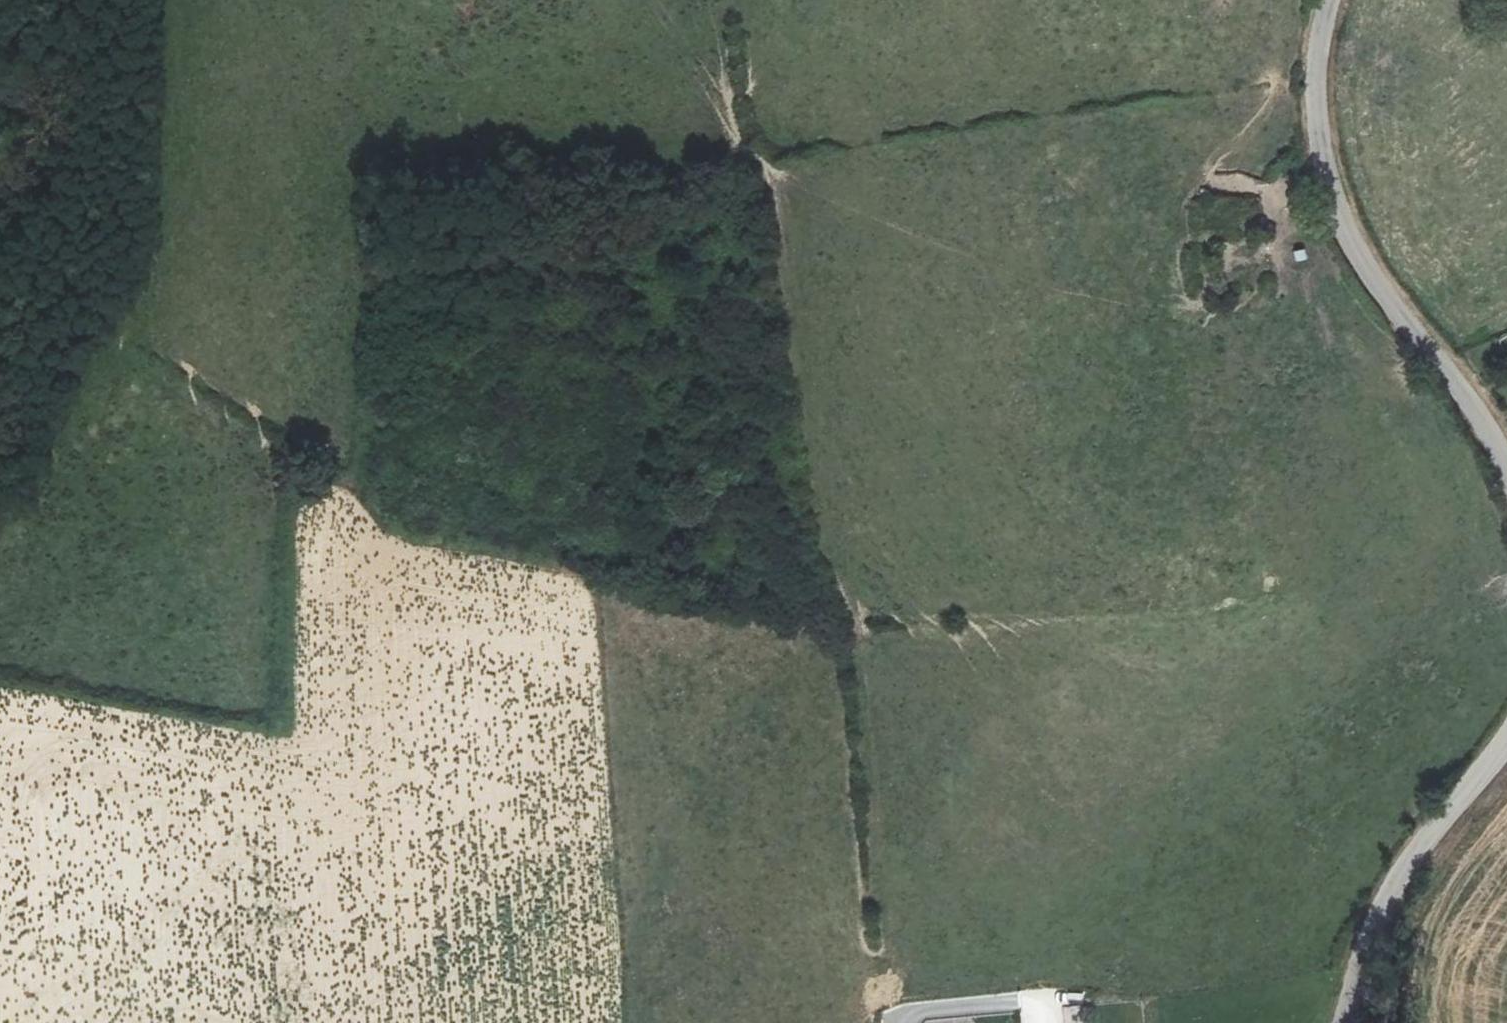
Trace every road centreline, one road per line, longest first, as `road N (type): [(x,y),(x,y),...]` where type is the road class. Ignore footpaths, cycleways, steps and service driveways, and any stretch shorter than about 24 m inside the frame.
road 1 (unclassified): [(1328,0),(1316,97),(1343,225),(1477,410),(1506,466)]
road 2 (unclassified): [(1506,732),(1401,867),(1367,930),(1345,1022)]

